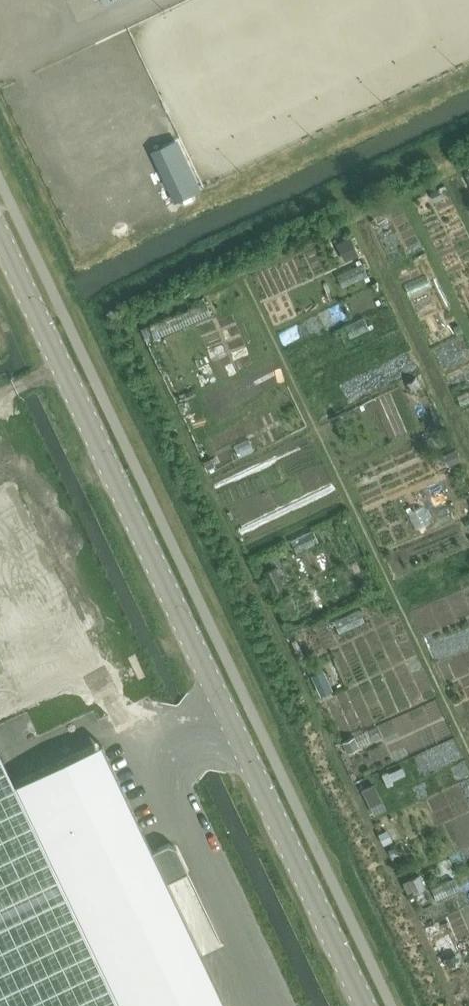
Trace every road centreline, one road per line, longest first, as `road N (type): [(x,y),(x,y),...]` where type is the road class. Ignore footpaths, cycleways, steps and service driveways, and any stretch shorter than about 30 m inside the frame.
road 1 (tertiary): [(362,1005),(0,236)]

